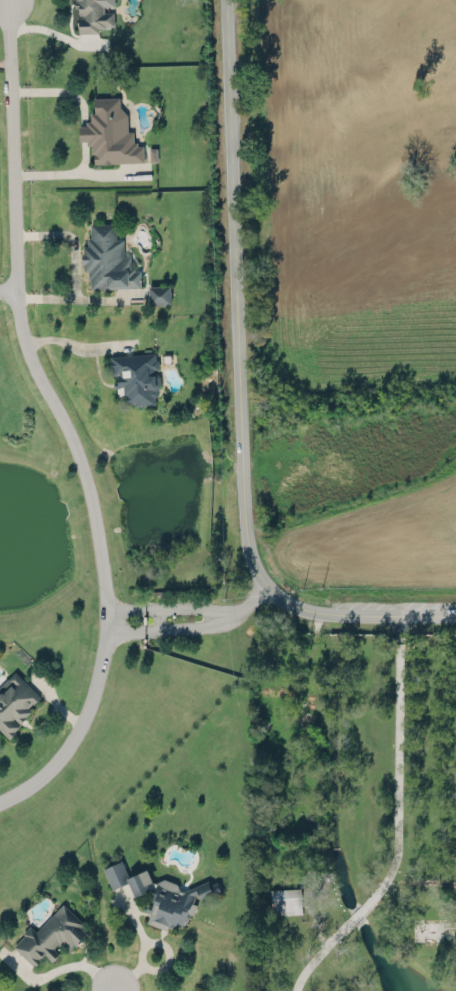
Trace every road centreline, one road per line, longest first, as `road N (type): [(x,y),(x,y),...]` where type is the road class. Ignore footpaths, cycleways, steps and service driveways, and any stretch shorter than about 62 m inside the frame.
road 1 (residential): [(0,802),(39,777),(66,745),(91,700),(108,622),(79,459),(16,322),(6,6)]
road 2 (tertiary): [(227,0),(254,558),(280,596),(310,609),(455,614)]
road 3 (residential): [(269,585),(235,615),(145,620)]

